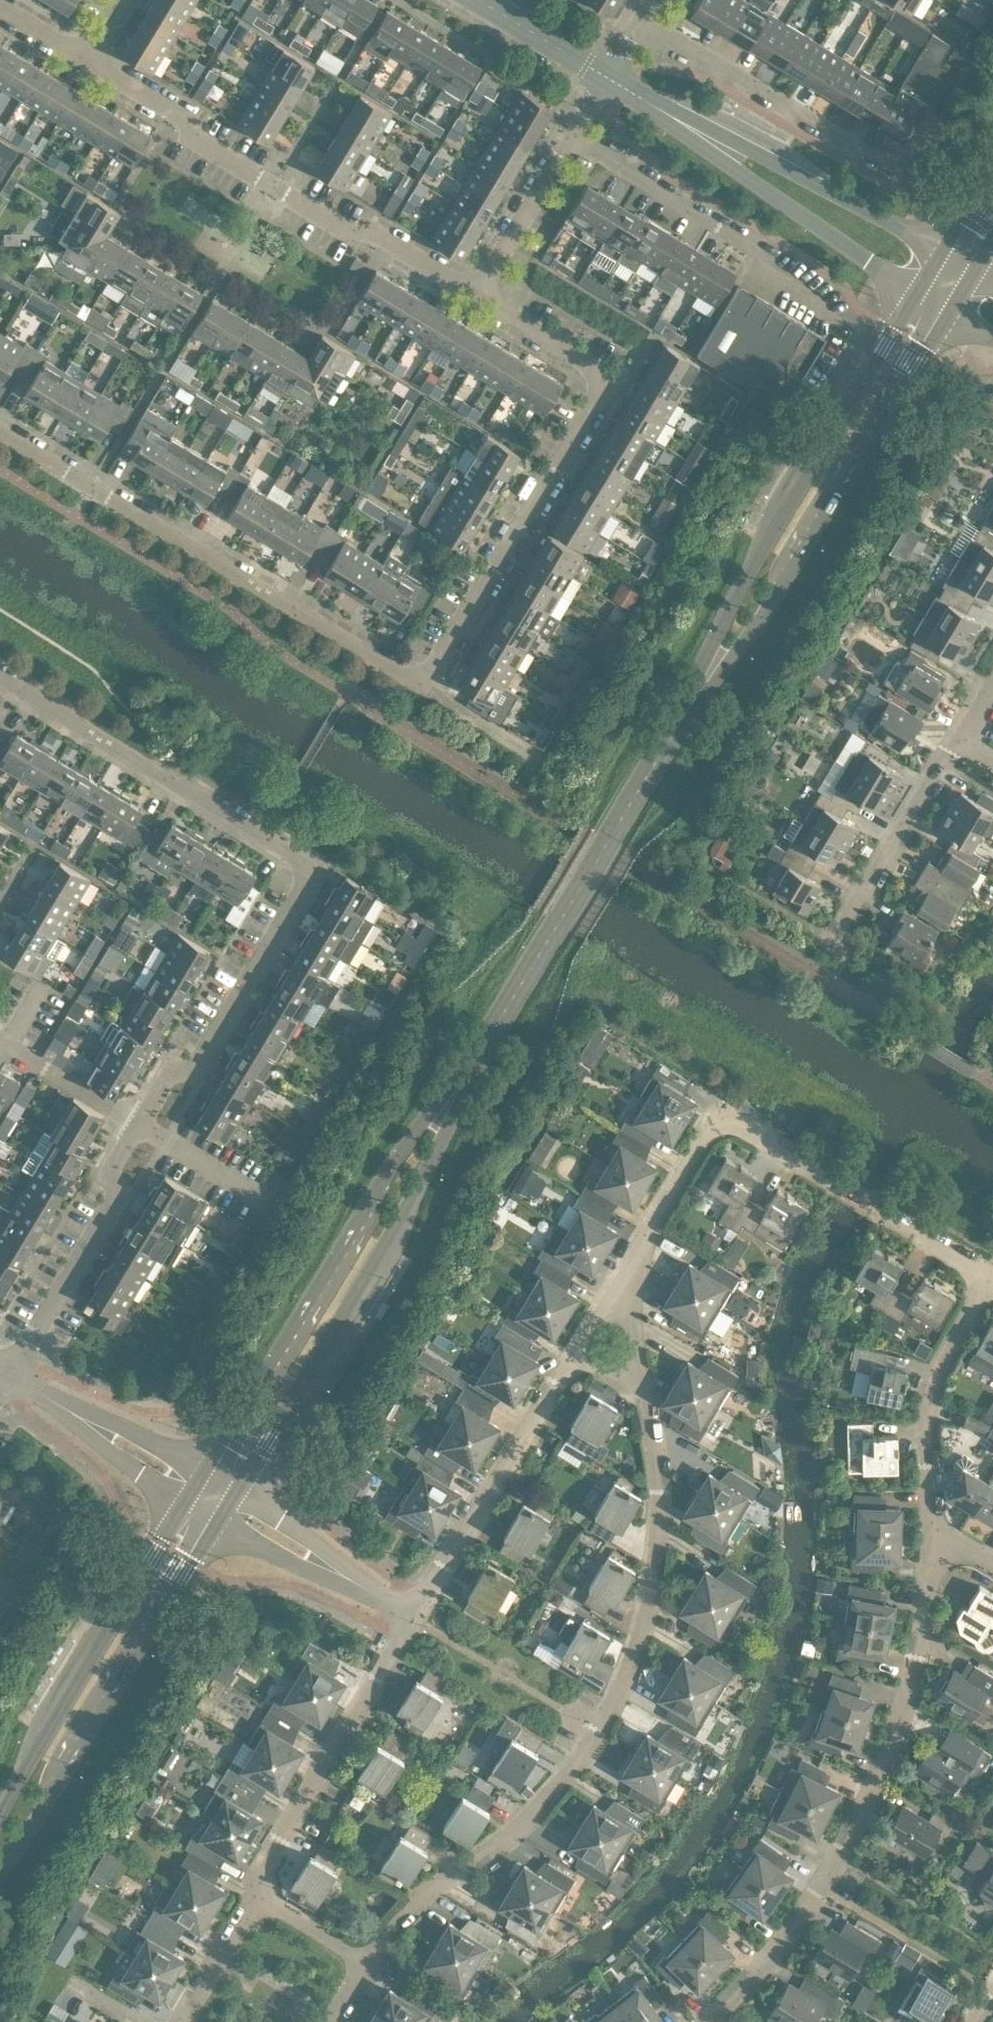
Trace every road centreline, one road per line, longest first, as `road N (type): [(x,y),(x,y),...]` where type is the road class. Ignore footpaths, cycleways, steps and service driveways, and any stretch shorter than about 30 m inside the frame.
road 1 (residential): [(478,294),(585,359),(599,382),(597,398),(422,680),(0,429)]
road 2 (residential): [(370,1959),(422,1892),(508,1837),(580,1756),(621,1676),(652,1609),(658,1492),(641,1390)]
road 3 (residential): [(0,678),(259,838),(310,882),(213,1049),(170,1075),(140,1126)]
road 4 (secondary): [(920,295),(743,582),(657,767)]
road 5 (secondary): [(657,767),(767,614),(809,529),(945,311)]
road 6 (residential): [(711,2021),(748,1990),(836,1874),(888,1767),(936,1555)]
road 7 (secondary): [(495,1036),(458,1071),(379,1190),(207,1474)]
road 8 (secondary): [(235,1491),(411,1201),(495,1036)]
road 9 (residential): [(86,57),(180,114),(195,138),(351,233),(383,236),(478,294)]
road 10 (secondary): [(0,1871),(40,1819),(77,1740),(216,1518)]
road 11 (secondary): [(187,1502),(0,1814)]
road 12 (tertiary): [(946,255),(762,153),(647,100)]
road 13 (tertiary): [(647,100),(920,295)]
road 14 (residential): [(258,1892),(414,1619)]
road 15 (secondary): [(495,1036),(657,767)]
road 16 (residential): [(829,307),(769,269),(761,250),(570,137)]
road 17 (residential): [(414,1619),(576,1355)]
road 18 (residential): [(634,1263),(717,1120),(731,1116),(834,1179)]
road 19 (residential): [(936,1555),(927,1406),(988,1276)]
road 20 (residential): [(893,169),(646,17)]
road 21 (residential): [(140,1126),(115,1171),(111,1213),(10,1374)]
road 22 (residential): [(835,942),(960,740)]
road 23 (residential): [(988,1276),(834,1179)]
road 24 (residential): [(478,294),(570,137)]
road 25 (residential): [(216,1518),(313,1575),(374,1595)]
road 26 (residential): [(374,1595),(329,1550),(235,1491)]
road 27 (residential): [(140,1126),(11,1046)]
road 28 (residential): [(181,2021),(258,1892)]
road 29 (tertiary): [(607,76),(480,0)]
road 30 (residential): [(207,1474),(118,1421),(75,1413)]
road 31 (residential): [(75,1413),(94,1441),(187,1502)]
road 32 (residential): [(256,1194),(140,1126)]
road 33 (residential): [(370,1959),(258,1892)]
road 34 (residential): [(641,1390),(634,1263)]

